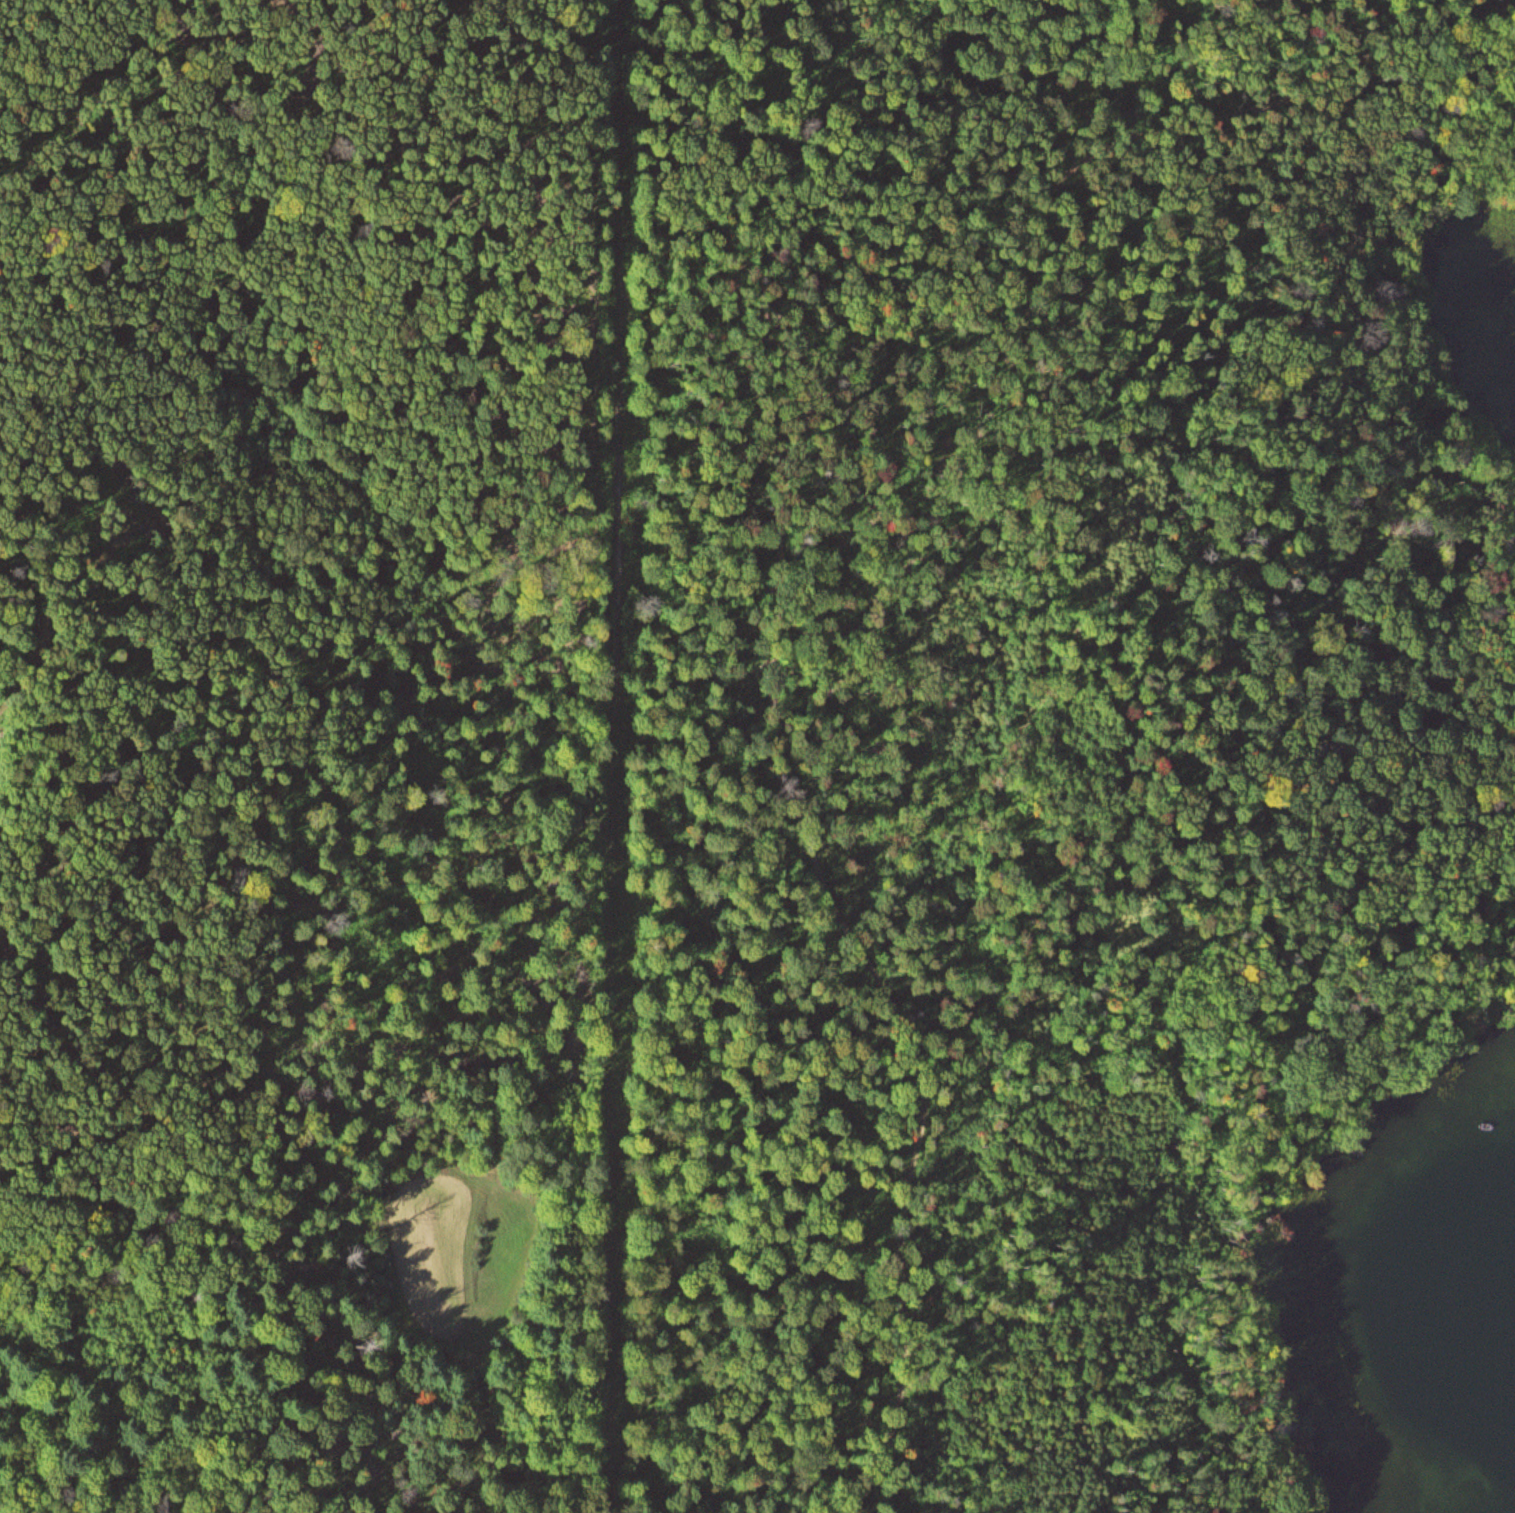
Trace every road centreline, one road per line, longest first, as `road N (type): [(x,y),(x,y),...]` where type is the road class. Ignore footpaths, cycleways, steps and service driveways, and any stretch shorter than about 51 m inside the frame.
road 1 (track): [(864,1512),(904,1385),(894,1245),(898,1150),(930,1068),(881,1000),(817,880),(773,755),(755,635),(759,503),(793,390),(953,253),(1100,174),(1424,82),(1467,38),(1457,0)]

